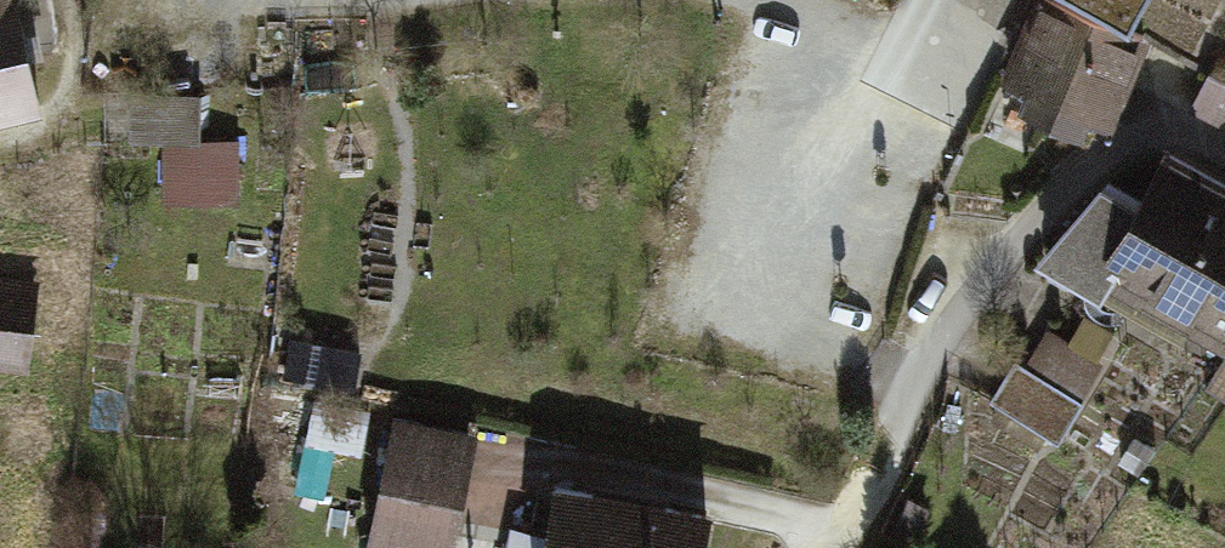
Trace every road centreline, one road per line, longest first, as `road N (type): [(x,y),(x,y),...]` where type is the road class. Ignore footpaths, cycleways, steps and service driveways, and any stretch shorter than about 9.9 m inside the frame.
road 1 (track): [(842,547),(898,439),(884,335),(921,237)]

